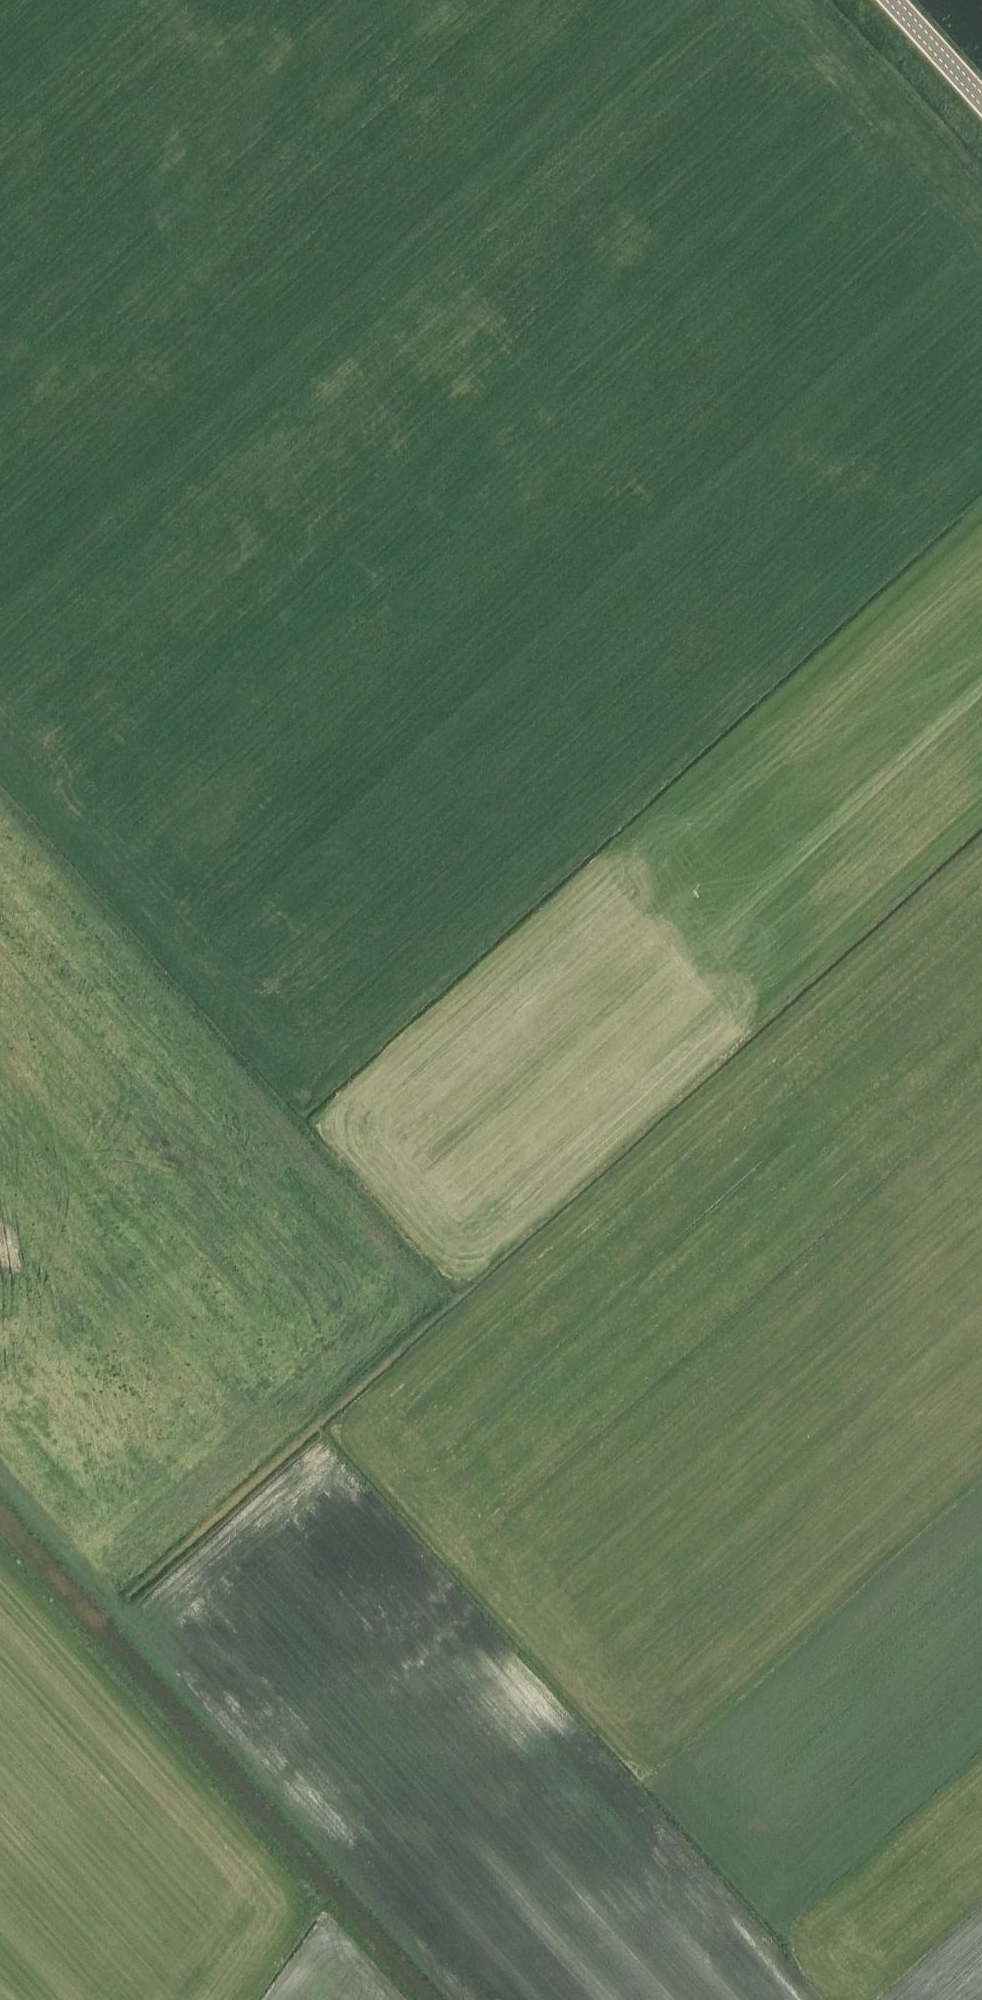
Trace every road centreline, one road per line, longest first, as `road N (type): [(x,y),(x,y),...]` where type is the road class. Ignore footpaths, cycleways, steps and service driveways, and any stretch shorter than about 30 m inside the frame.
road 1 (tertiary): [(981,101),(891,0)]

